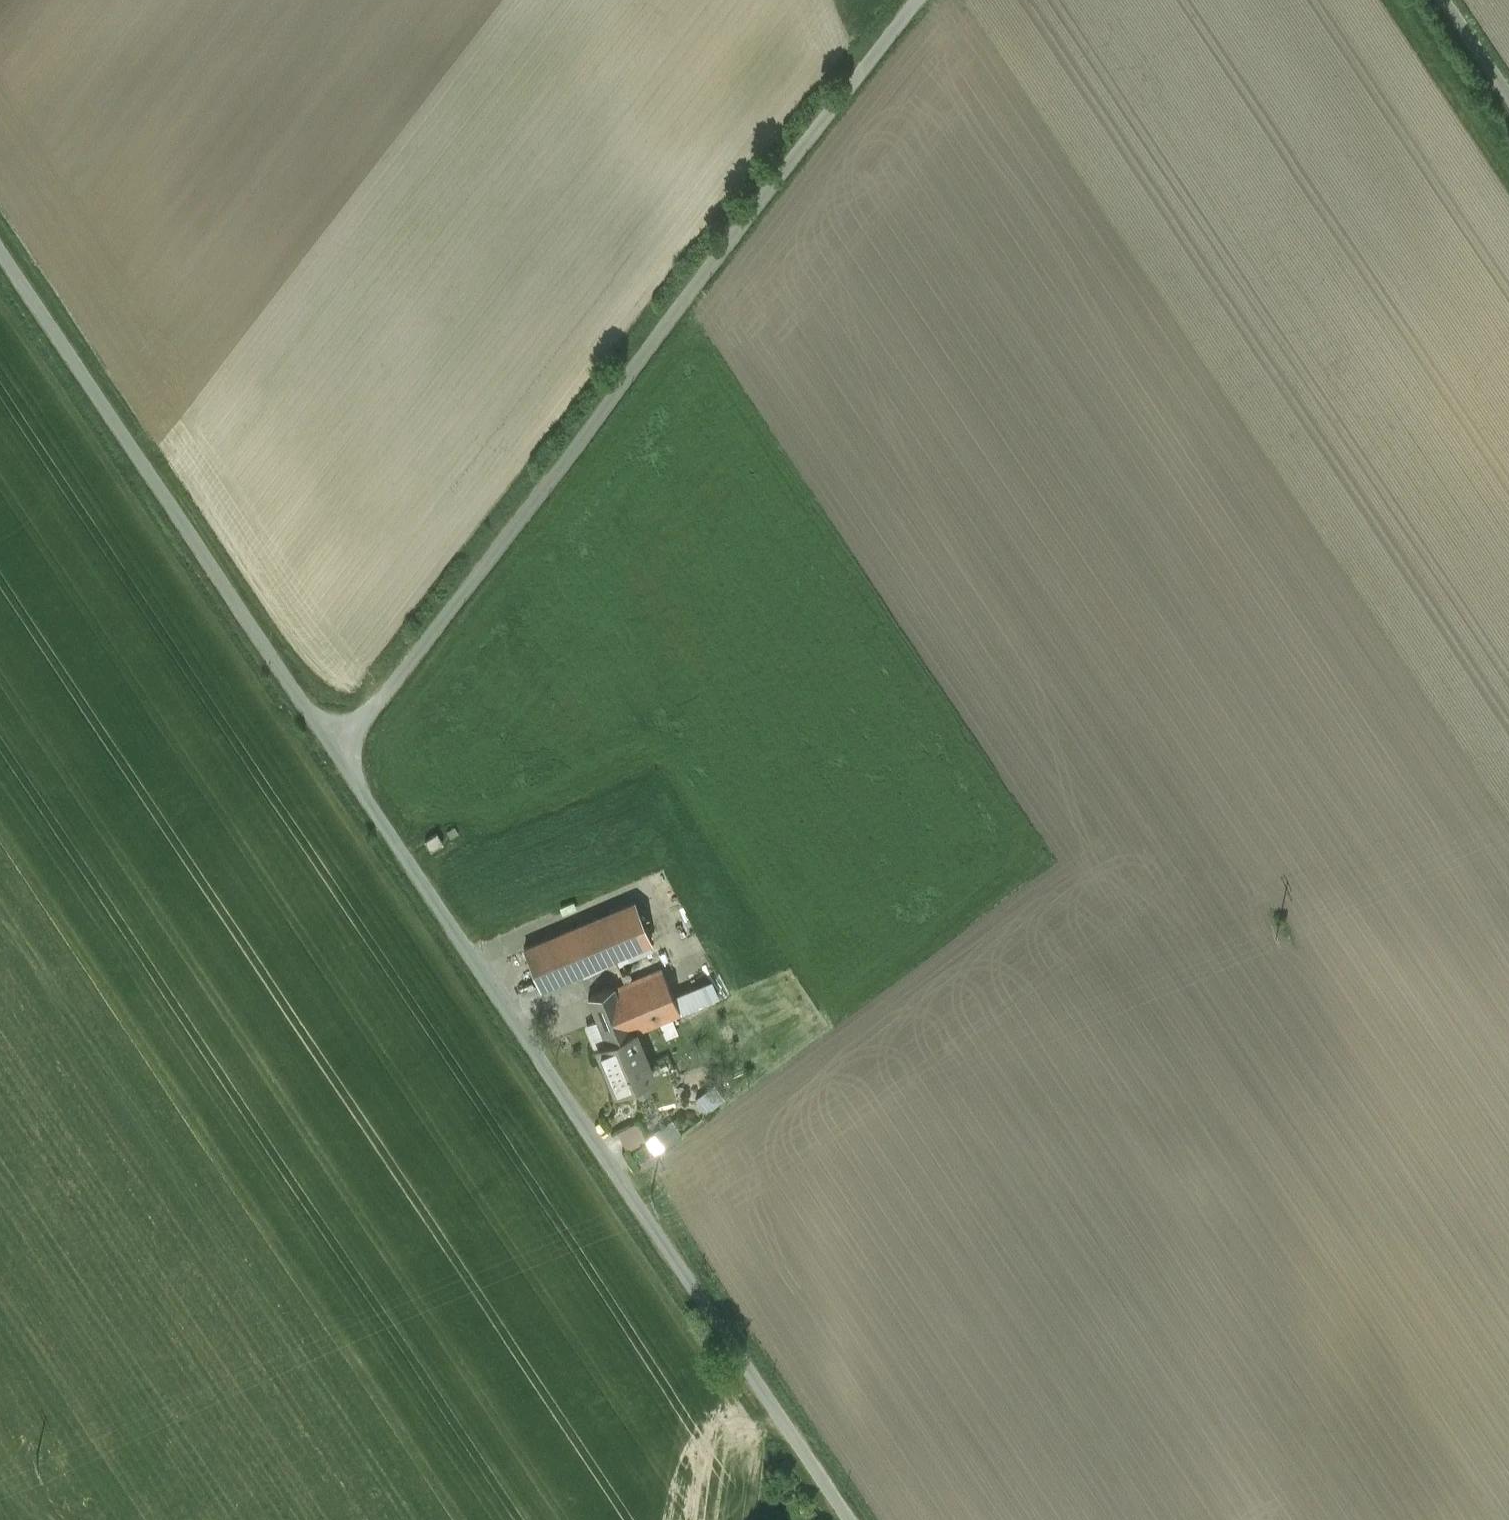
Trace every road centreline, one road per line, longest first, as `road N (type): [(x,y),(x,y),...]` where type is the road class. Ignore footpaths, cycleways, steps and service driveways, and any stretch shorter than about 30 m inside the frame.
road 1 (unclassified): [(338,750),(925,0)]
road 2 (unclassified): [(852,1519),(338,750)]
road 3 (unclassified): [(338,750),(0,251)]
road 4 (unclassified): [(1441,0),(1508,100)]

